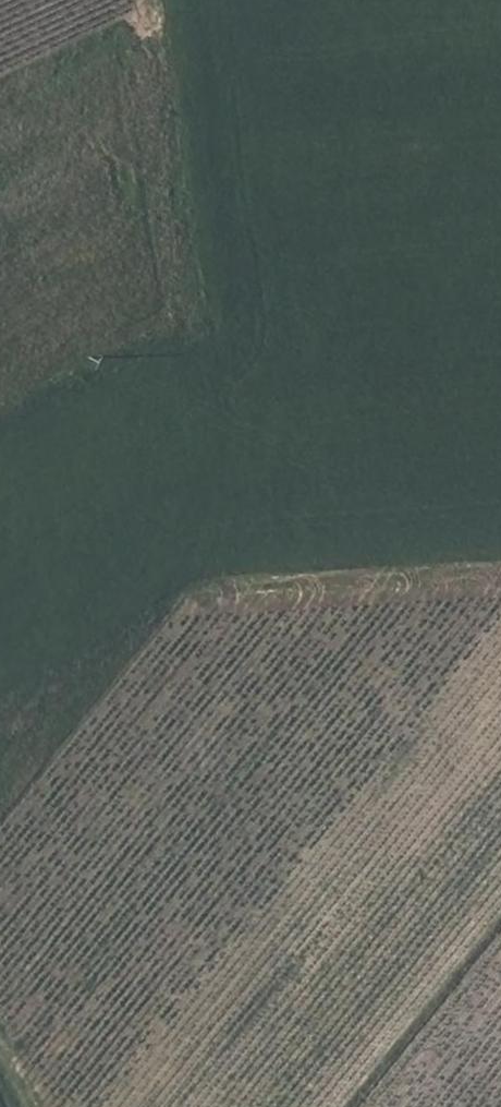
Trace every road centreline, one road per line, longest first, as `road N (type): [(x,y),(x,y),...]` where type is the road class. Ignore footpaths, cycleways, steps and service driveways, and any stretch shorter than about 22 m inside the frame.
road 1 (track): [(140,0),(186,317),(0,416)]

